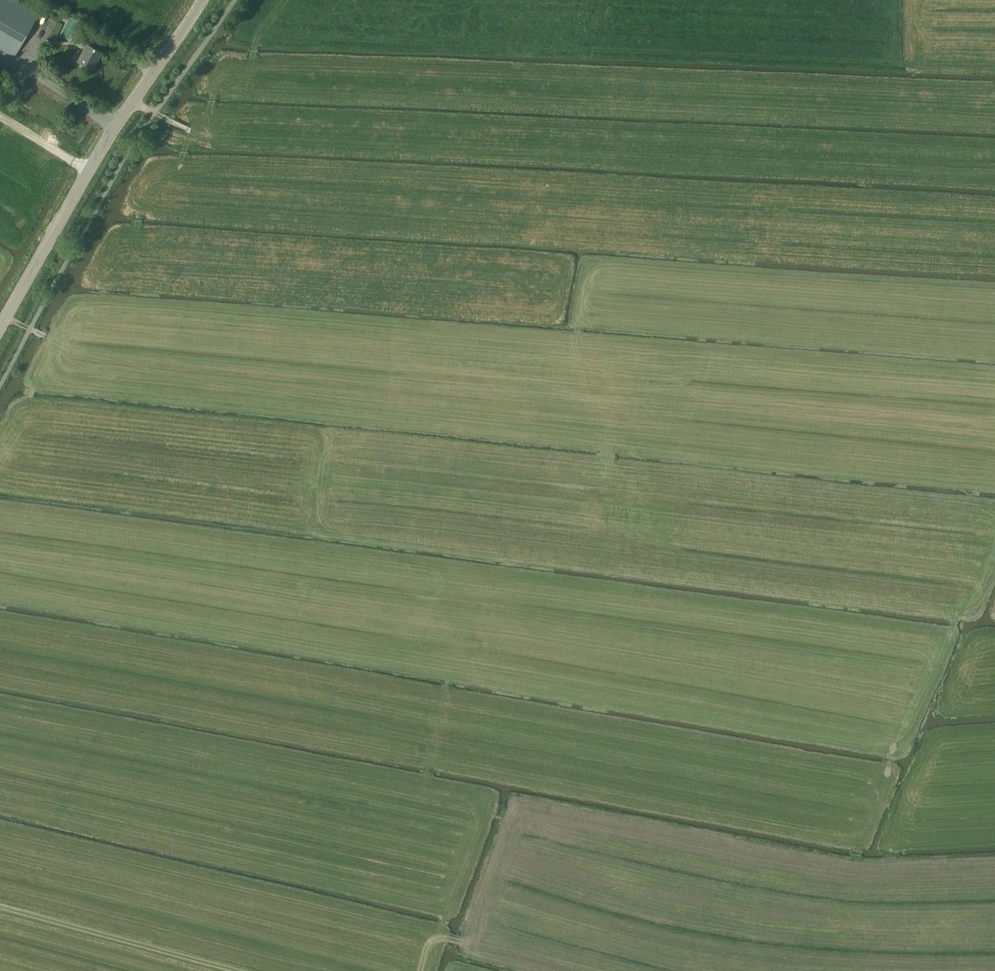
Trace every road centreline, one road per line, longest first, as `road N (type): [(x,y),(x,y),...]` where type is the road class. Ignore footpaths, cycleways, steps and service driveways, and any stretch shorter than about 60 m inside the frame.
road 1 (unclassified): [(0,385),(129,150),(234,0)]
road 2 (tertiary): [(0,328),(117,125),(202,0)]

